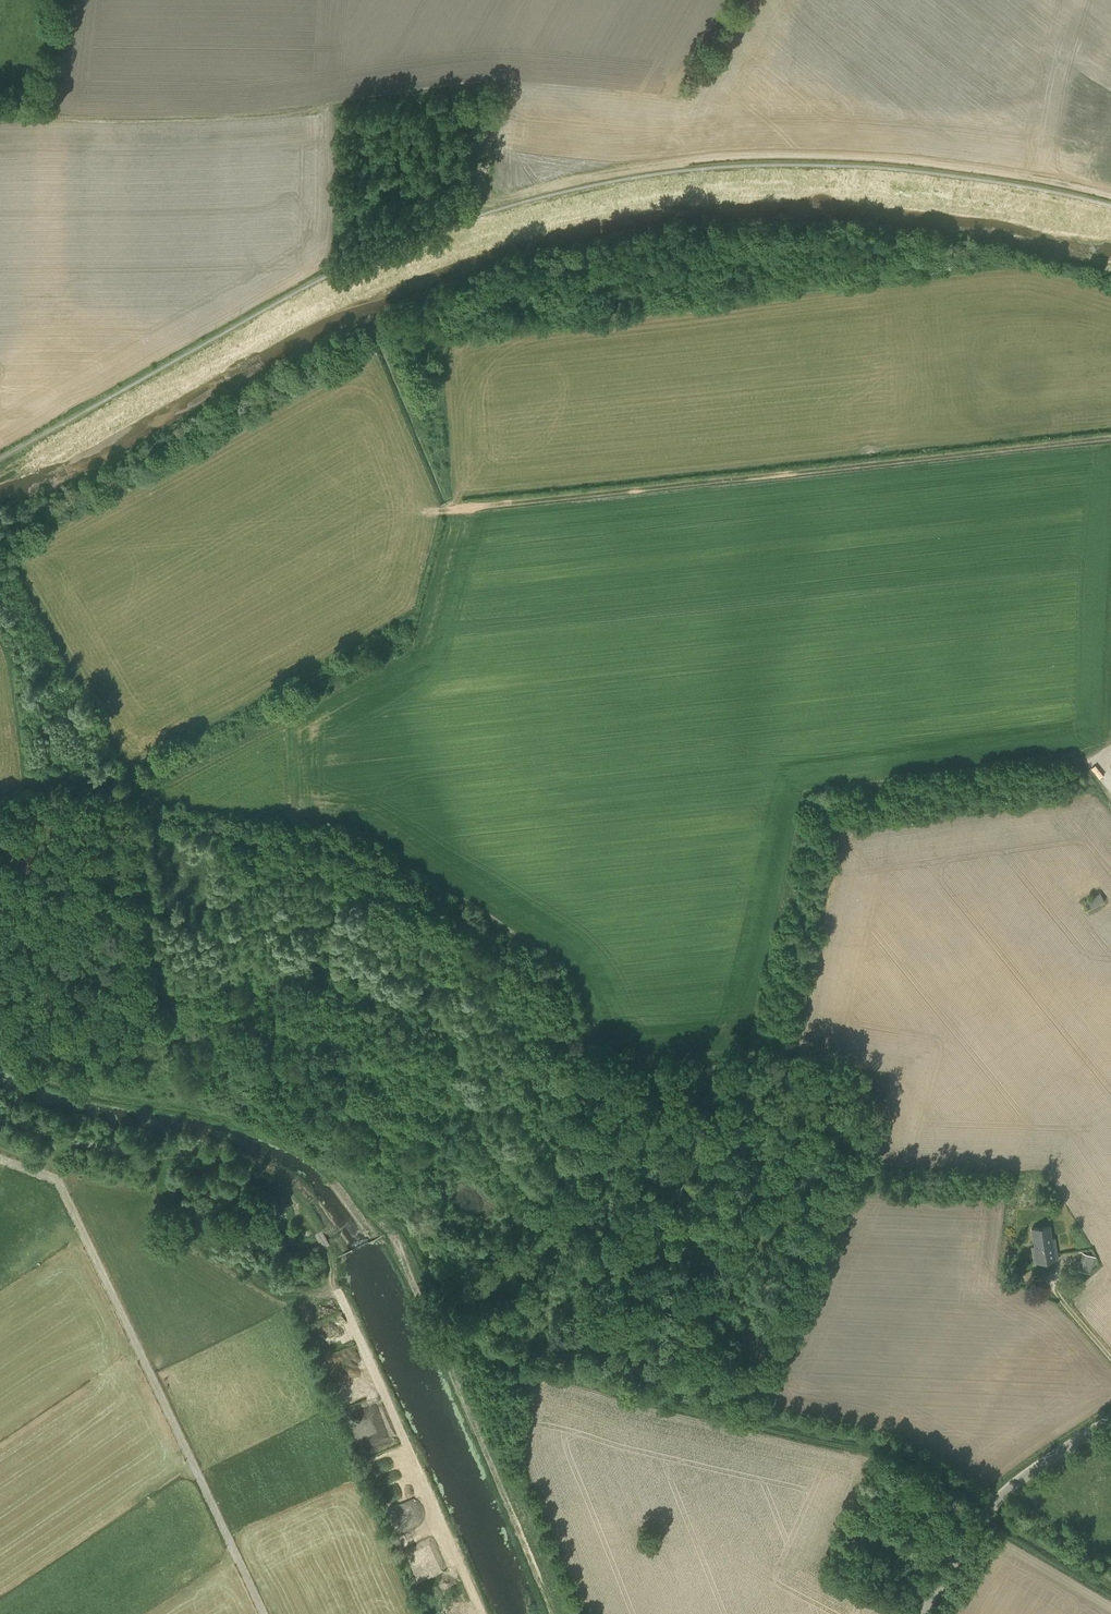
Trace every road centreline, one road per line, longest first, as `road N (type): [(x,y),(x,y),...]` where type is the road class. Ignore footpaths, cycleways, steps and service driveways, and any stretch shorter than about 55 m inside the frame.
road 1 (track): [(334,1289),(484,1613)]
road 2 (unclassified): [(923,1613),(993,1515),(1110,1423)]

